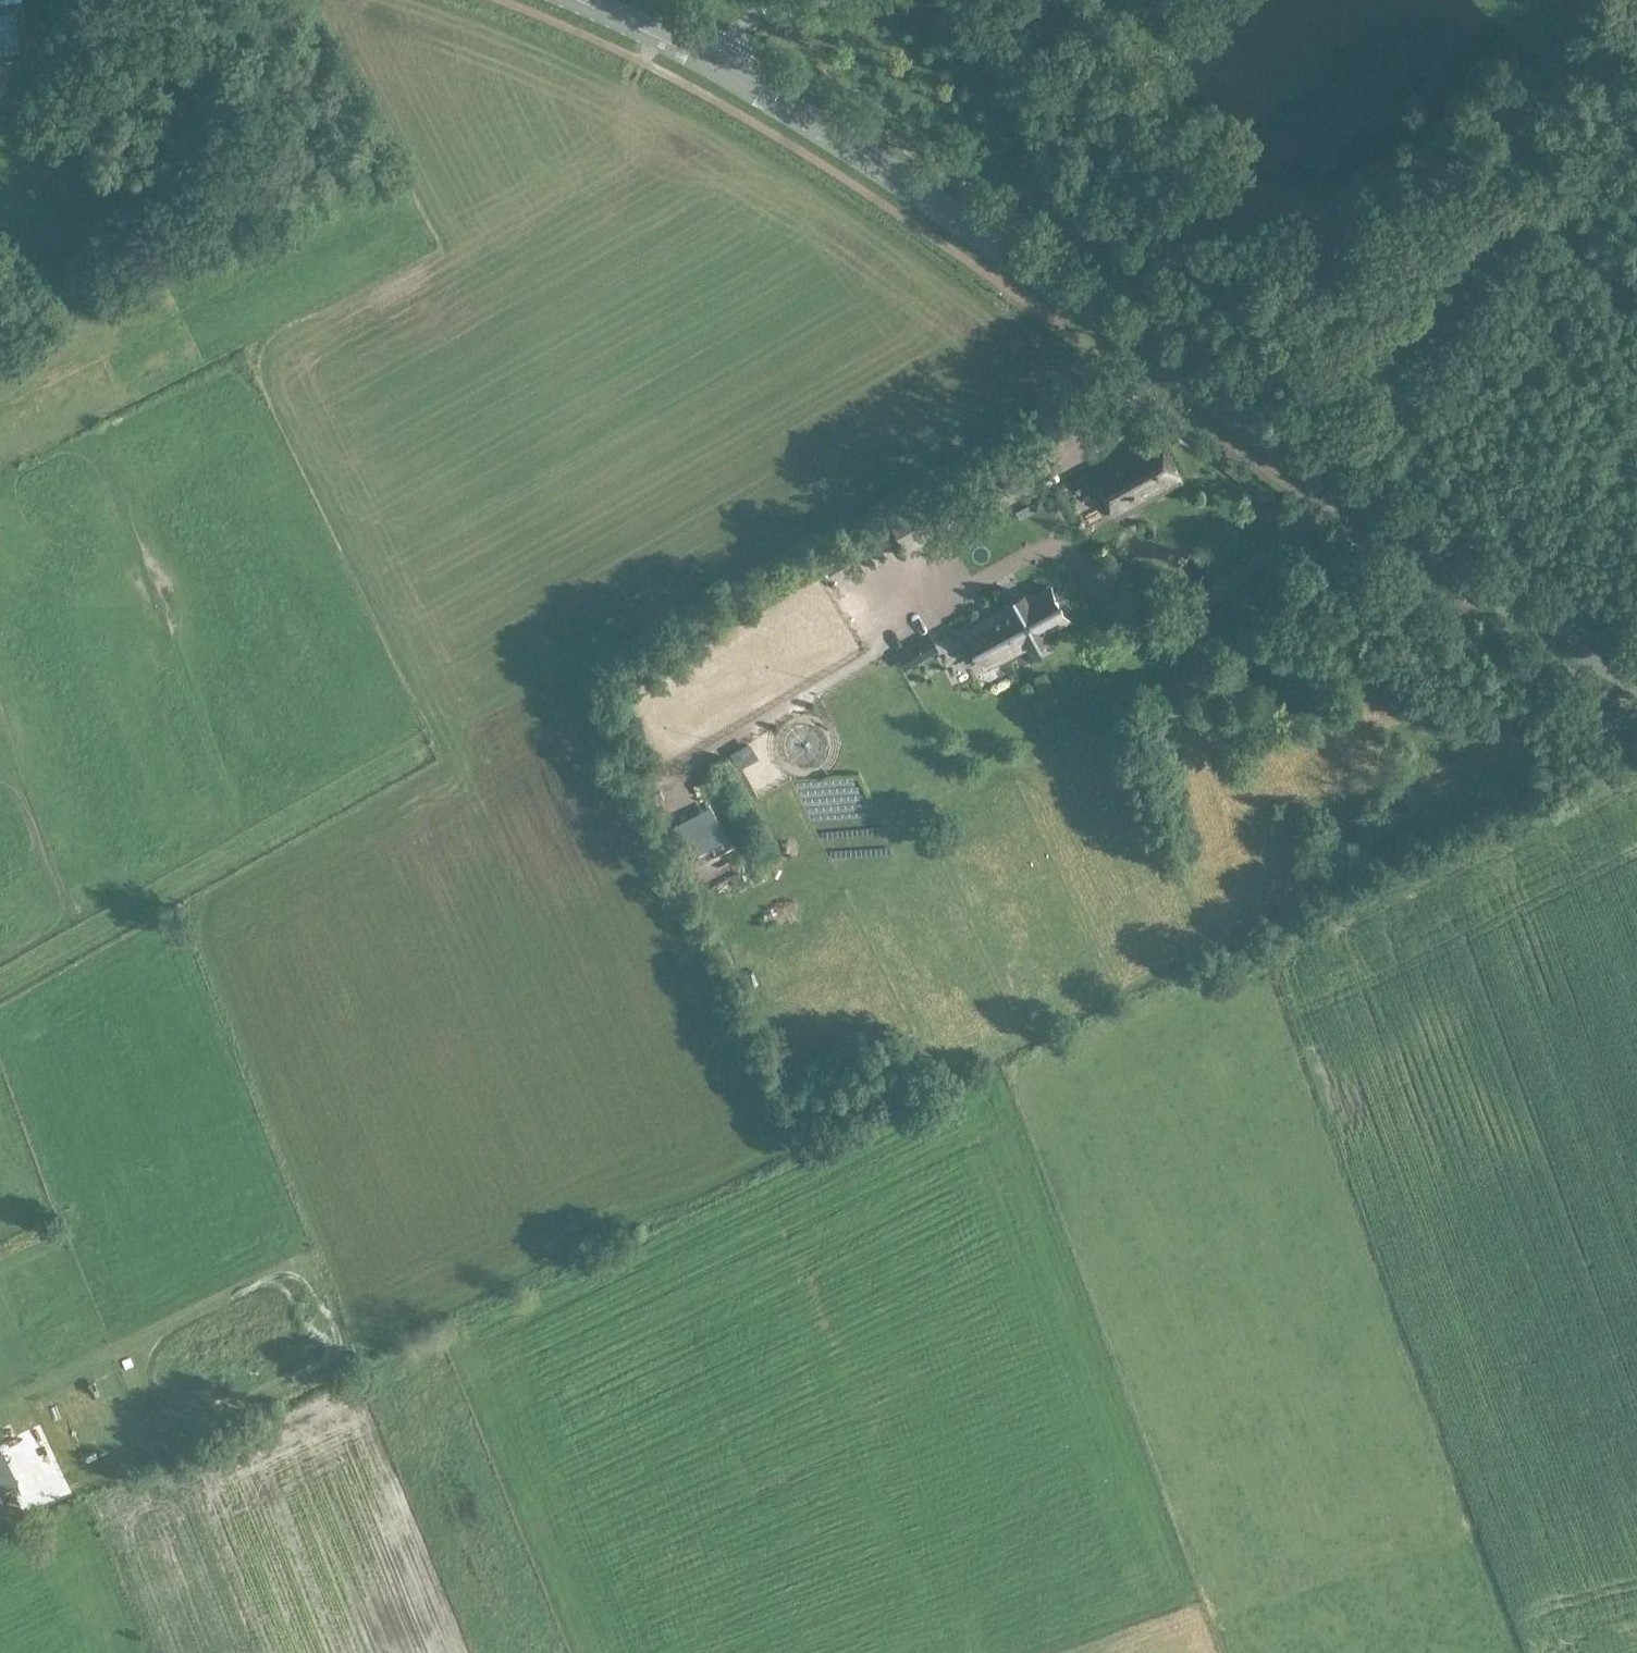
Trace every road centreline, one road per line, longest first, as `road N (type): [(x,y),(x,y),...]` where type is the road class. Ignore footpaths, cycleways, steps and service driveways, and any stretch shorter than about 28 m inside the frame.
road 1 (secondary): [(1636,677),(1484,589),(853,147),(683,50)]

